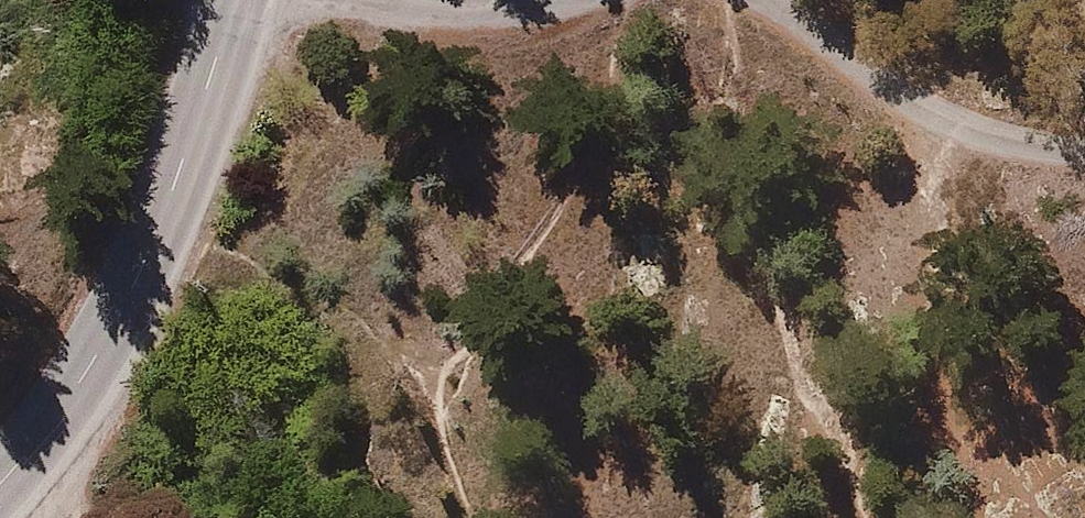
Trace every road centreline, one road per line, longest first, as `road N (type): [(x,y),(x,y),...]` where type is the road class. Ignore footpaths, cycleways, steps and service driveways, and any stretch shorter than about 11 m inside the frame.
road 1 (residential): [(0,485),(62,415),(133,295),(236,0)]
road 2 (residential): [(1084,142),(974,122),(774,0)]
road 3 (residential): [(577,0),(517,18),(416,0)]

